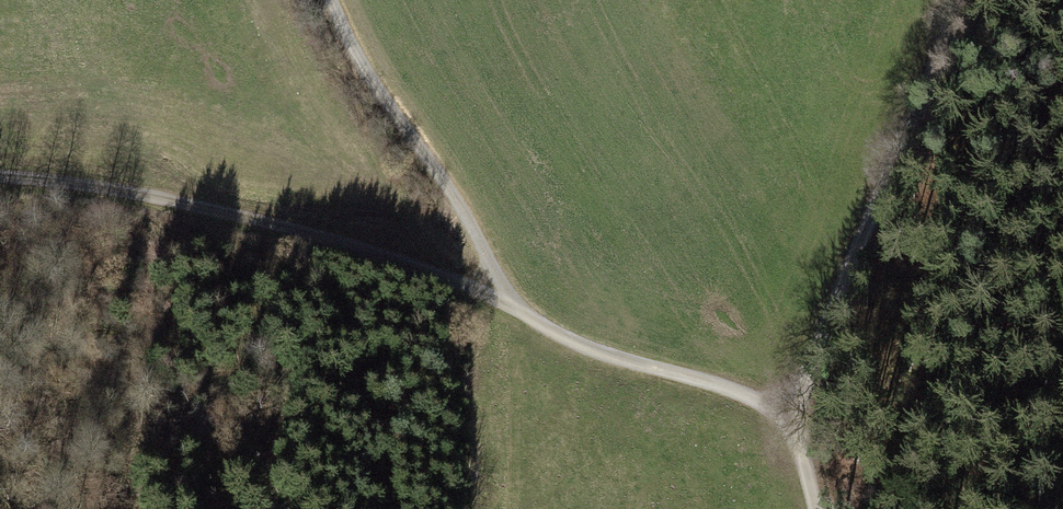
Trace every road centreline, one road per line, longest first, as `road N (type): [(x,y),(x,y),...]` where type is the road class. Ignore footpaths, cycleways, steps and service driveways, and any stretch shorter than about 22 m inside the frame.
road 1 (track): [(0,177),(147,197),(348,247),(480,293),(565,340),(795,405)]
road 2 (track): [(815,508),(795,405),(902,181),(955,0)]
road 3 (track): [(329,0),(370,86),(450,195),(515,309)]

